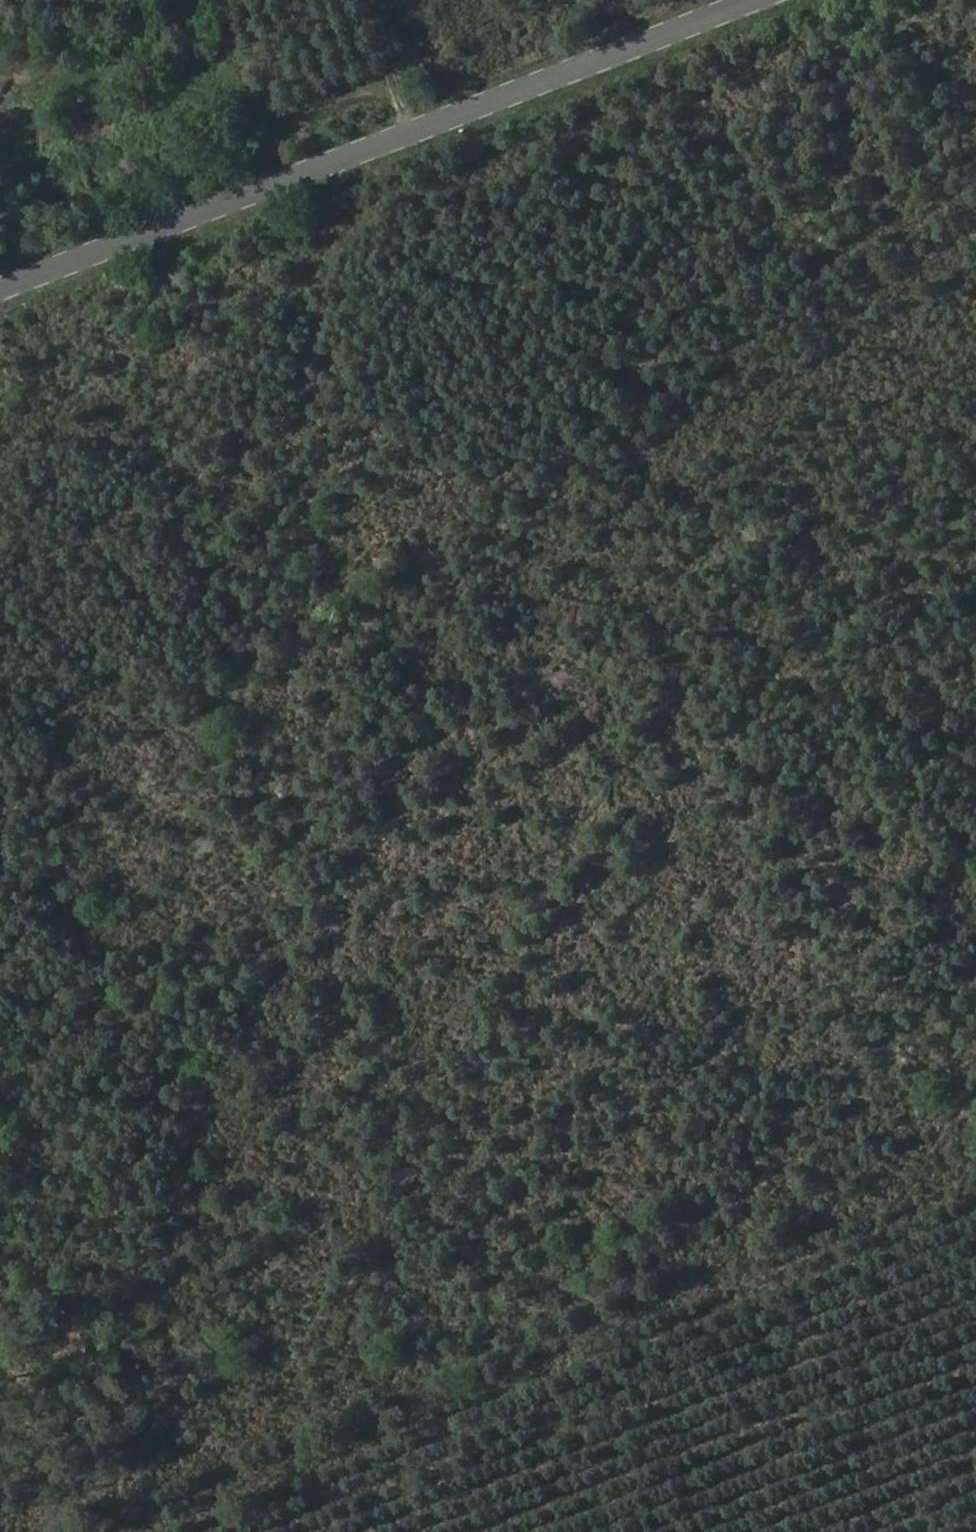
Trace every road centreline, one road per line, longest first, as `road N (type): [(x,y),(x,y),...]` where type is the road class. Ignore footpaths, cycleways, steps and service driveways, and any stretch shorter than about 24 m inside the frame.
road 1 (tertiary): [(0,288),(750,0)]

